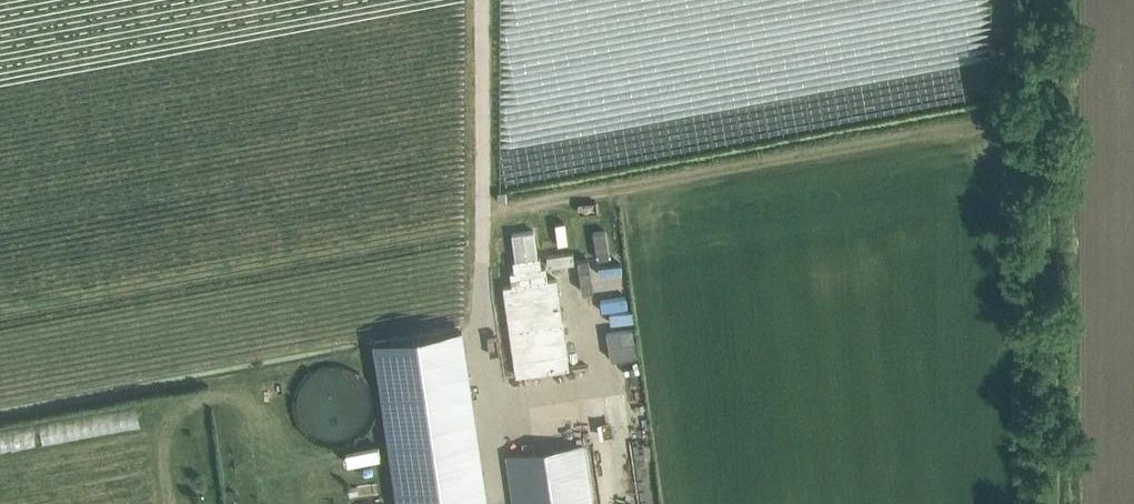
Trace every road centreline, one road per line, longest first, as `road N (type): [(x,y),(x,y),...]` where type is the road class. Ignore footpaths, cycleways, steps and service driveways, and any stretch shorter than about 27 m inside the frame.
road 1 (track): [(484,0),(490,456),(497,503)]

